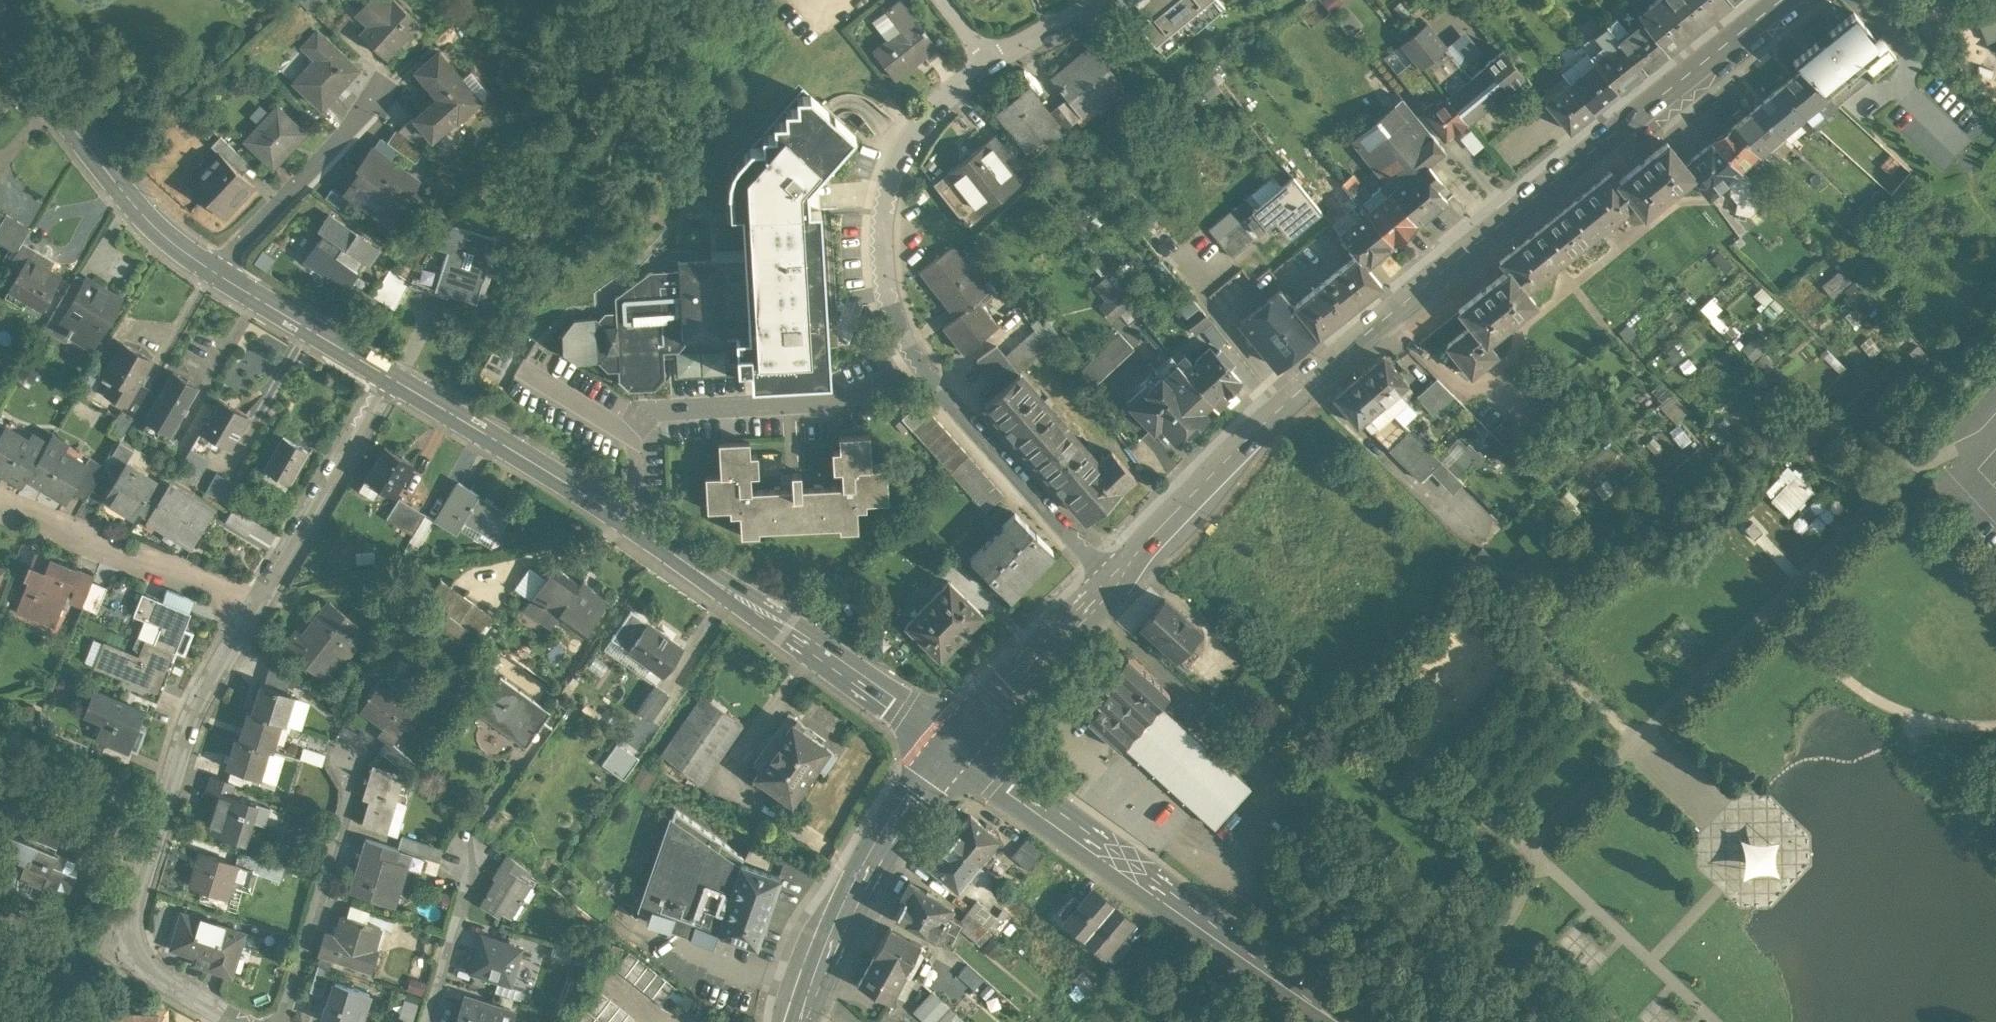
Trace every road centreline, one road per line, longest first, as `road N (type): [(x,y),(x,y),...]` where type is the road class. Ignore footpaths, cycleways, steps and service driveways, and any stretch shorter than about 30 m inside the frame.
road 1 (tertiary): [(1111,581),(1376,327),(1780,0)]
road 2 (secondary): [(391,380),(630,523),(959,742)]
road 3 (residential): [(1111,581),(916,361),(885,287),(884,216),(899,166),(941,102),(992,60)]
road 4 (residential): [(258,608),(177,778),(130,930),(145,963),(245,1021)]
road 5 (secondary): [(959,742),(1343,1021)]
road 6 (secondary): [(959,742),(912,795),(849,901),(803,1021)]
road 7 (residential): [(0,503),(258,608)]
road 8 (secondary): [(31,76),(153,225),(214,273)]
road 9 (residential): [(282,1021),(359,765)]
road 10 (residential): [(391,380),(258,608)]
road 11 (residential): [(214,273),(392,82)]
road 12 (tertiary): [(959,742),(1111,581)]
road 13 (residential): [(428,1021),(466,888),(464,818)]
road 14 (secondary): [(214,273),(391,380)]

